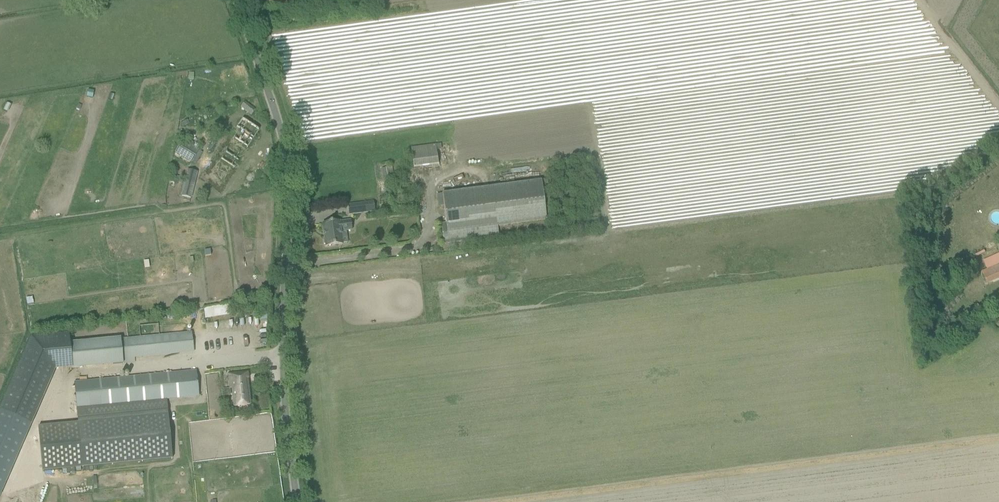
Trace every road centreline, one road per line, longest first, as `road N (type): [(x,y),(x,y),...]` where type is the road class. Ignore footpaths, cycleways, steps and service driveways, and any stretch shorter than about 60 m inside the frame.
road 1 (unclassified): [(297,501),(282,364),(287,173),(236,0)]
road 2 (track): [(910,0),(998,110)]

